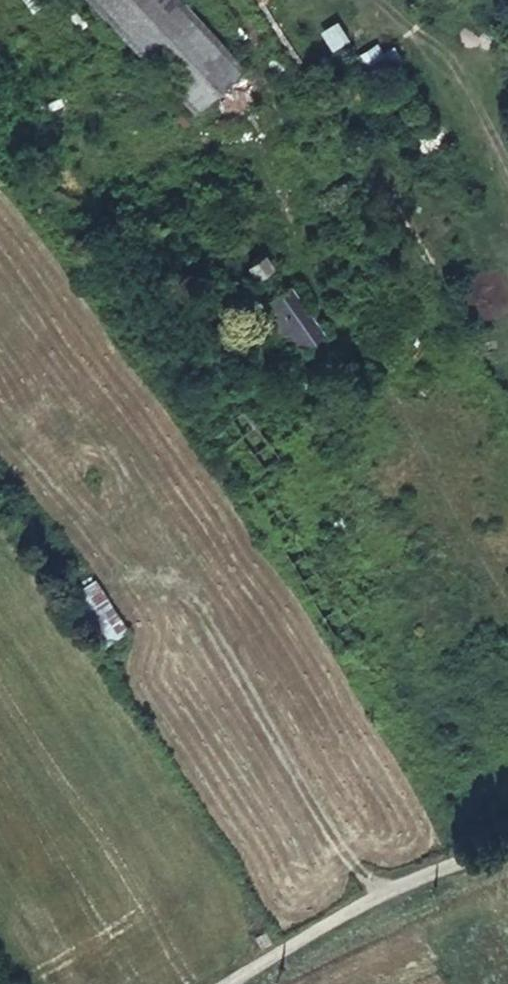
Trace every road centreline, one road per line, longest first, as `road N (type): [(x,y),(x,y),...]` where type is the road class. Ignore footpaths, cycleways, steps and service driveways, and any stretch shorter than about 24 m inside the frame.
road 1 (track): [(507,846),(429,874),(218,983)]

